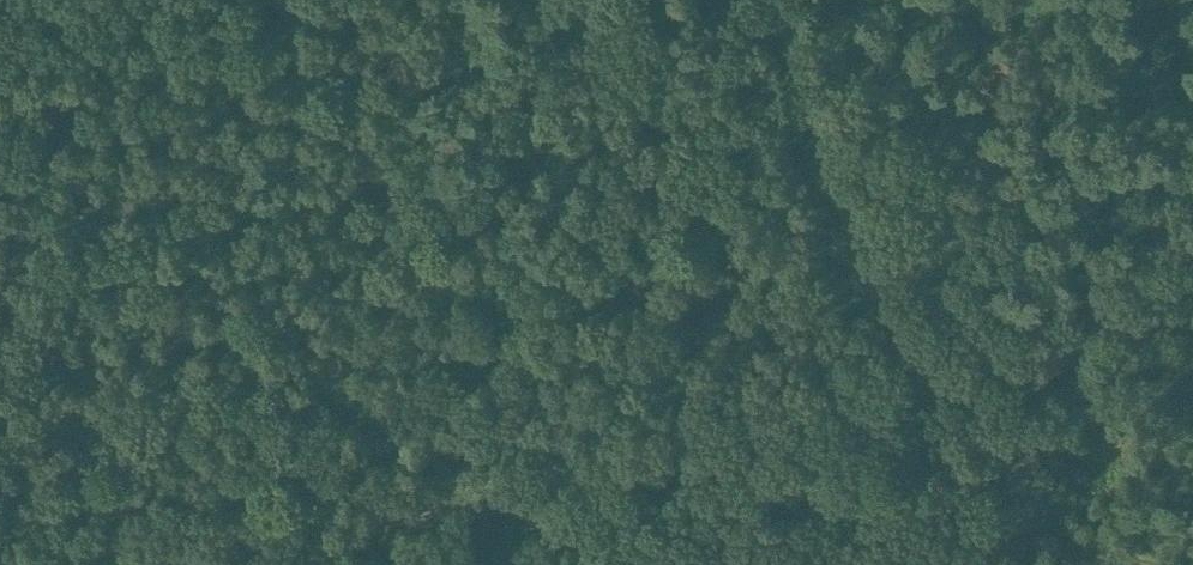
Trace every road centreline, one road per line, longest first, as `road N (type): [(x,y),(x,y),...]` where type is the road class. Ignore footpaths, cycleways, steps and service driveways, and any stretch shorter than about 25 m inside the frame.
road 1 (unclassified): [(196,564),(919,389)]
road 2 (unclassified): [(919,389),(778,0)]
road 3 (unclassified): [(919,389),(1192,321)]
road 4 (track): [(981,540),(919,389)]

